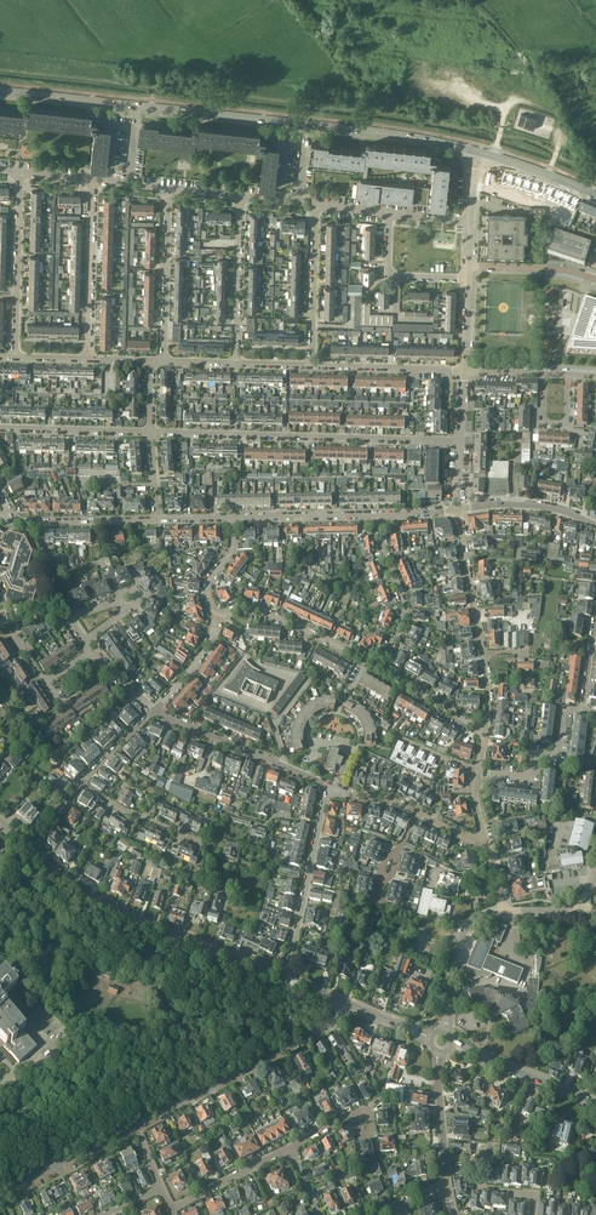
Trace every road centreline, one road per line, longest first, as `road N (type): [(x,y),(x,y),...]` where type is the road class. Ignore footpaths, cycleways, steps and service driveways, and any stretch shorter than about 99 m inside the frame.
road 1 (secondary): [(480,154),(361,130),(0,92)]
road 2 (residential): [(461,440),(151,433)]
road 3 (tertiary): [(287,977),(101,902),(30,853)]
road 4 (residential): [(379,667),(257,609),(214,611),(209,585),(232,553),(233,519)]
road 5 (unclassified): [(137,1125),(332,1026),(343,1004)]
road 6 (residential): [(488,729),(488,682),(457,509)]
road 7 (residential): [(329,787),(156,711)]
road 8 (residential): [(15,356),(20,171)]
road 9 (residential): [(88,360),(97,182)]
road 10 (residential): [(163,362),(168,189)]
road 11 (residential): [(237,364),(242,196)]
road 12 (residential): [(379,667),(404,609),(381,515)]
road 13 (residential): [(581,710),(564,710),(557,752),(537,756),(529,777),(498,773),(475,784)]
road 14 (residential): [(311,366),(317,207)]
road 15 (tertiary): [(595,1104),(453,1043)]
road 16 (residential): [(311,366),(465,370)]
road 17 (residential): [(151,433),(0,429)]
road 18 (residential): [(381,515),(233,519)]
road 19 (tertiary): [(446,1030),(460,944),(479,918),(503,910)]
road 20 (residential): [(156,520),(13,521)]
road 21 (residential): [(85,640),(138,595),(124,593),(75,624)]
road 22 (residential): [(595,525),(526,505),(457,509)]
road 23 (residential): [(468,280),(391,275),(390,215)]
road 24 (tertiary): [(447,1187),(439,1053)]
road 25 (residential): [(280,200),(286,145),(305,147),(298,204)]
road 26 (residential): [(287,1151),(172,1210)]
road 27 (residential): [(198,840),(82,784)]
road 28 (residential): [(469,268),(566,270),(595,279)]
road 29 (residential): [(109,181),(116,127),(134,129),(129,182)]
road 30 (residential): [(488,729),(379,667)]
road 31 (secondary): [(595,195),(480,154)]

